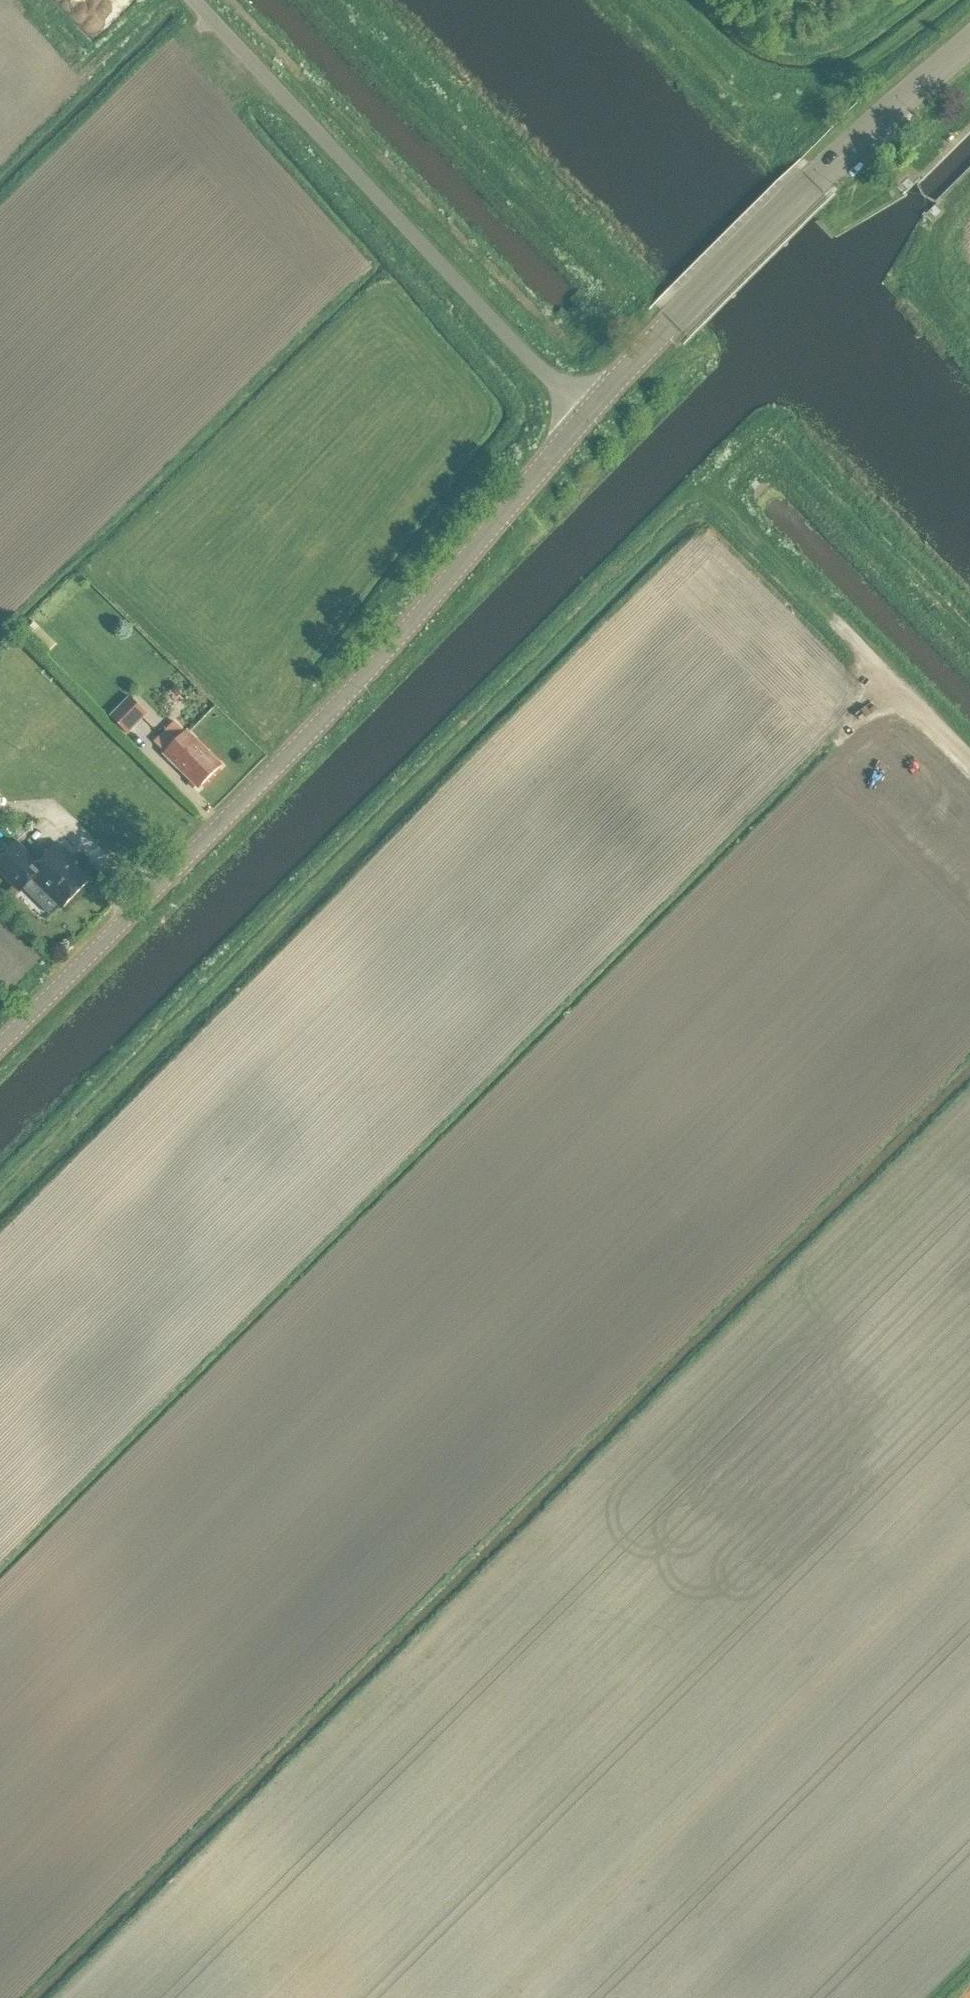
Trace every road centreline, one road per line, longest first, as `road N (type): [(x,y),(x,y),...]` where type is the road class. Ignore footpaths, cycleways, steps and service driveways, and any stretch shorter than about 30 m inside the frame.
road 1 (tertiary): [(0,1047),(373,672),(586,420)]
road 2 (unclassified): [(586,420),(186,0)]
road 3 (tertiary): [(586,420),(969,50)]
road 4 (unclassified): [(969,758),(835,623)]

